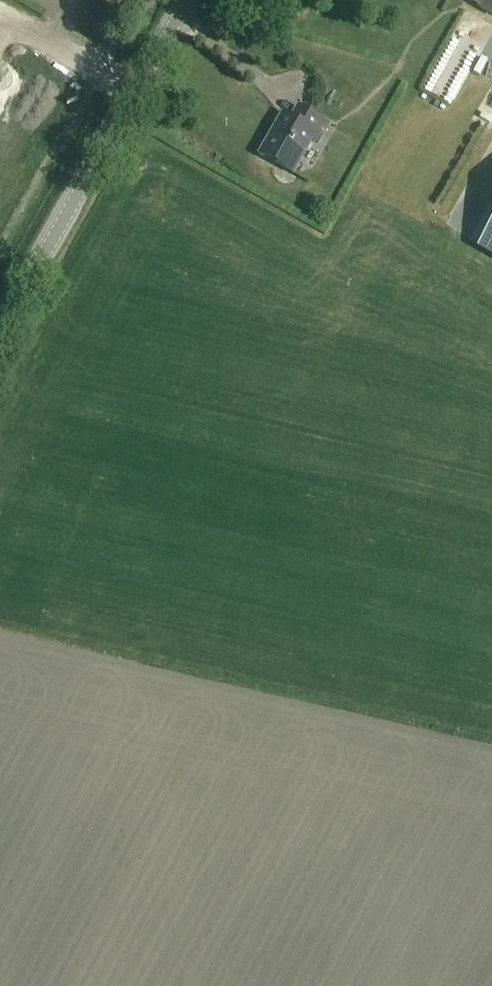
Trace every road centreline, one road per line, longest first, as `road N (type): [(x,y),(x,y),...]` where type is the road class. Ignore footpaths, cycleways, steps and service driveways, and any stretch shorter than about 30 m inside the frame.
road 1 (tertiary): [(0,333),(187,0)]

